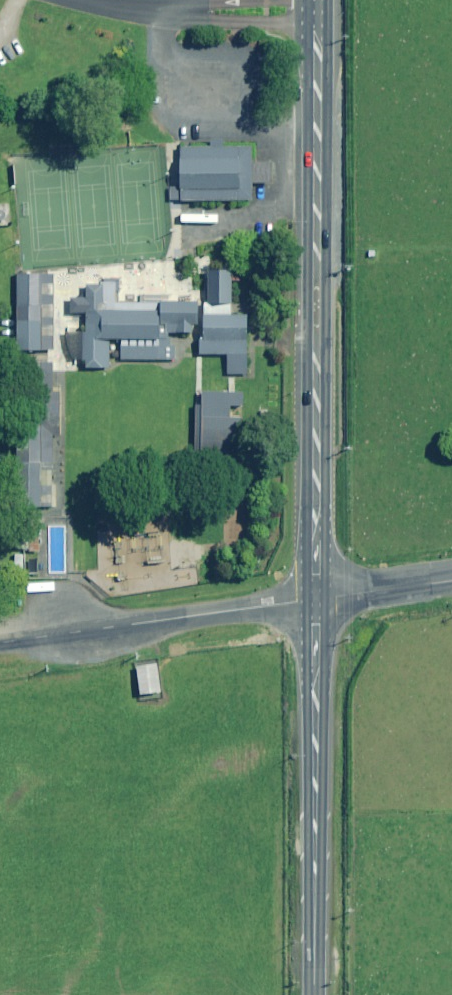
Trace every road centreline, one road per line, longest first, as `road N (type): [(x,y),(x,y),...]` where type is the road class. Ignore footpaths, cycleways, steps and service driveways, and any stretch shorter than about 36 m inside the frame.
road 1 (primary): [(316,600),(317,12)]
road 2 (primary): [(316,994),(316,600)]
road 3 (unclassified): [(0,644),(316,600)]
road 4 (residential): [(317,12),(74,0)]
road 5 (unclassified): [(316,600),(451,581)]

